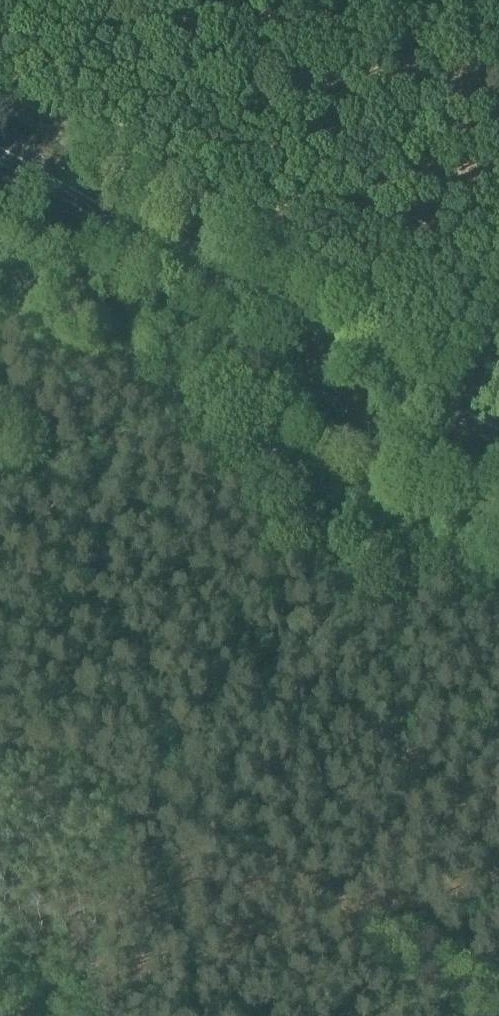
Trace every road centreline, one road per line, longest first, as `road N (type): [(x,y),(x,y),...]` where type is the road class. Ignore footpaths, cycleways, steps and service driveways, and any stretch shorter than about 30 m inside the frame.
road 1 (primary): [(498,429),(0,146)]

